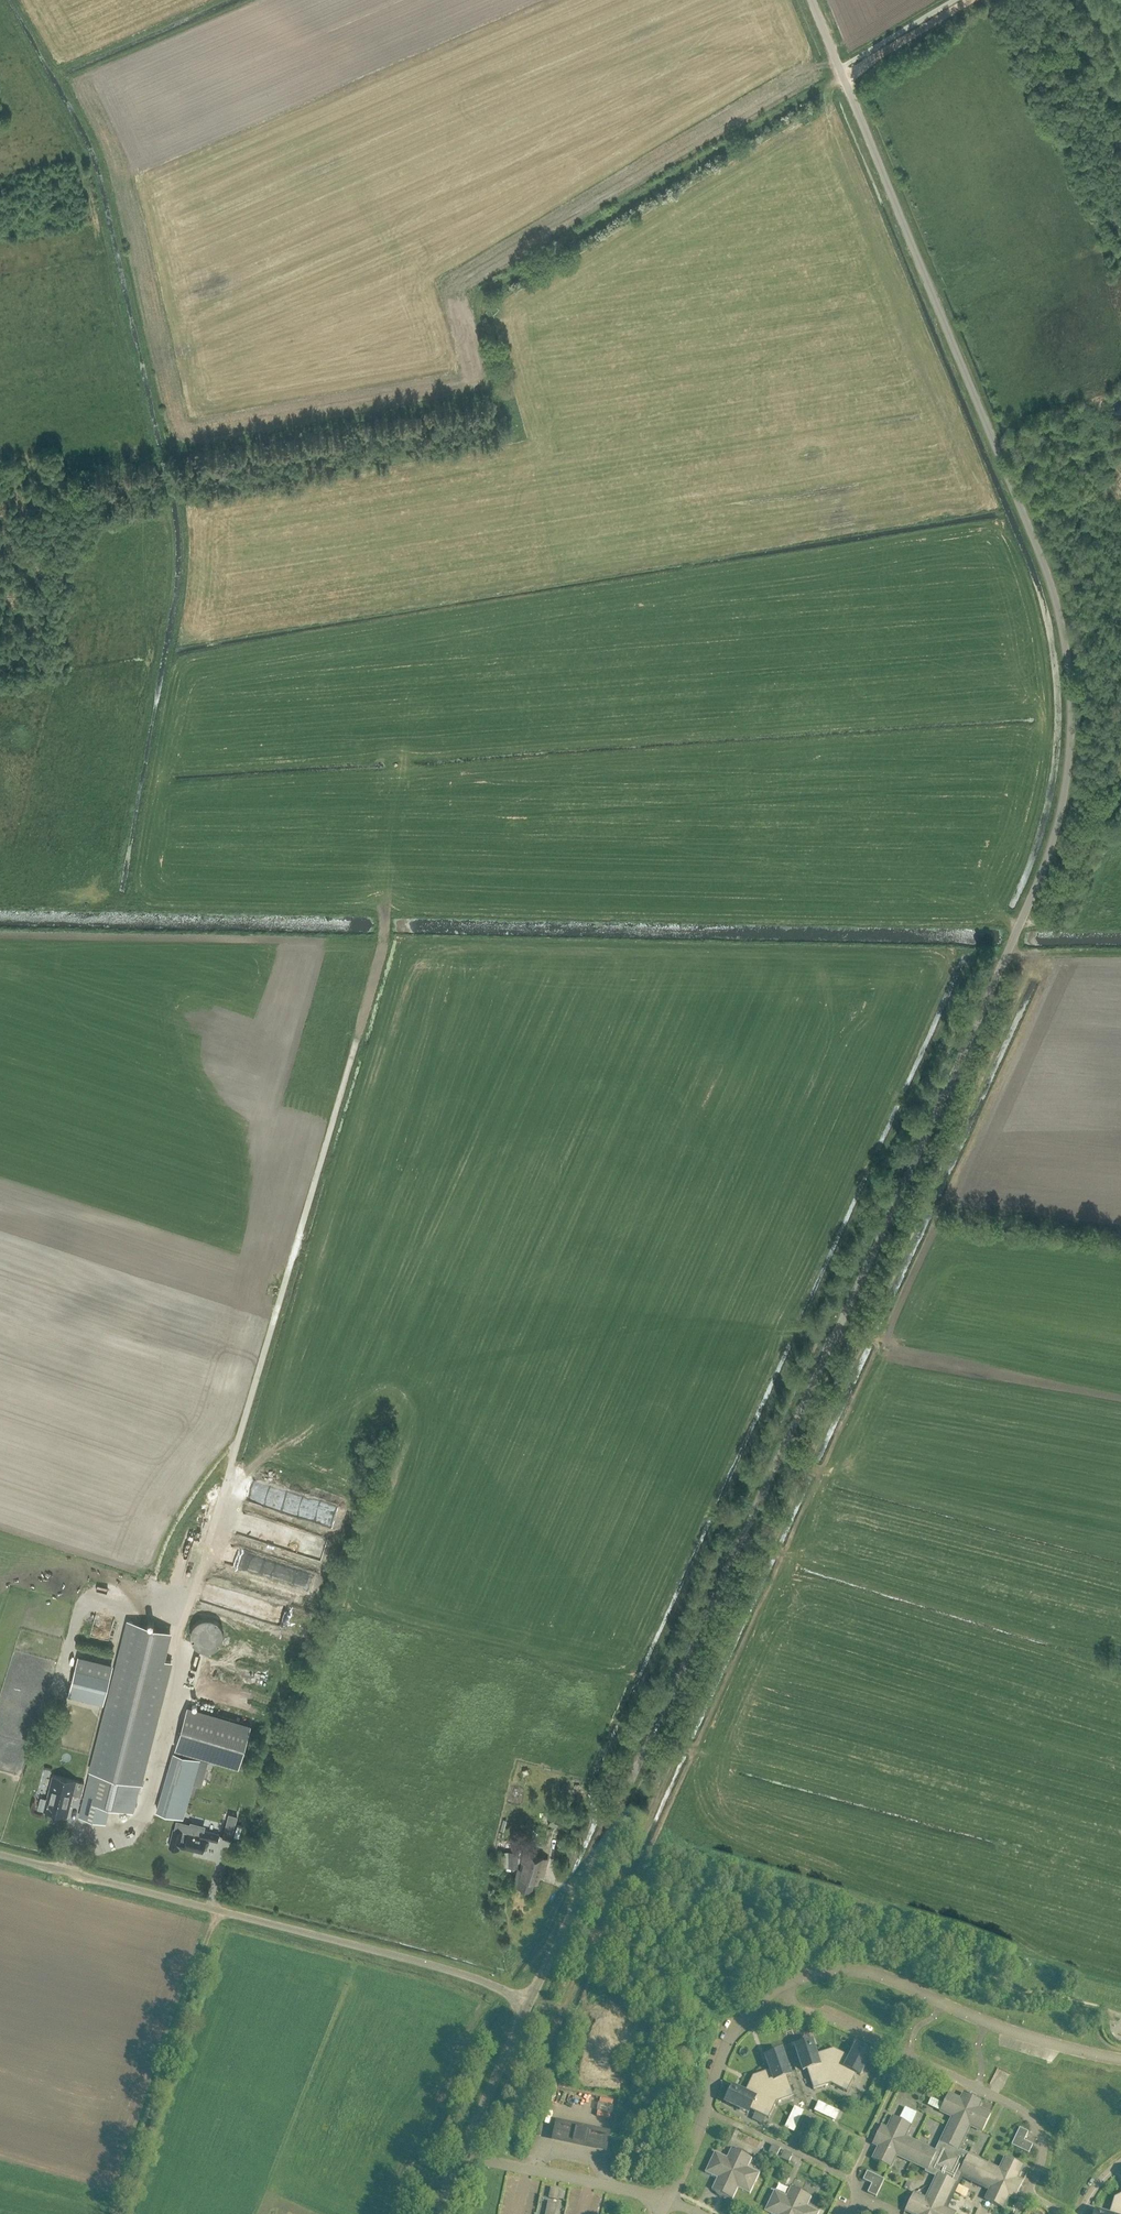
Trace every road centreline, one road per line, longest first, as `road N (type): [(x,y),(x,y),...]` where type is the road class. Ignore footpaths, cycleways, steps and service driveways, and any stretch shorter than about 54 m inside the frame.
road 1 (unclassified): [(530,2003),(1020,926),(1059,819),(1072,735),(1054,591),(813,0)]
road 2 (track): [(978,0),(485,293),(478,304),(495,393),(158,456)]
road 3 (unclassified): [(530,2003),(346,1943),(0,1856)]
road 4 (residential): [(1018,2213),(1042,2165),(1042,2138),(1030,2117),(797,2010)]
road 5 (residential): [(787,1983),(831,1971),(881,1976),(987,2025),(1120,2060)]
road 6 (track): [(116,2213),(219,1912)]
road 7 (residential): [(462,2157),(667,2200)]
road 8 (residential): [(667,2200),(690,2161),(733,2036)]
road 9 (unclassified): [(462,2157),(530,2003)]

